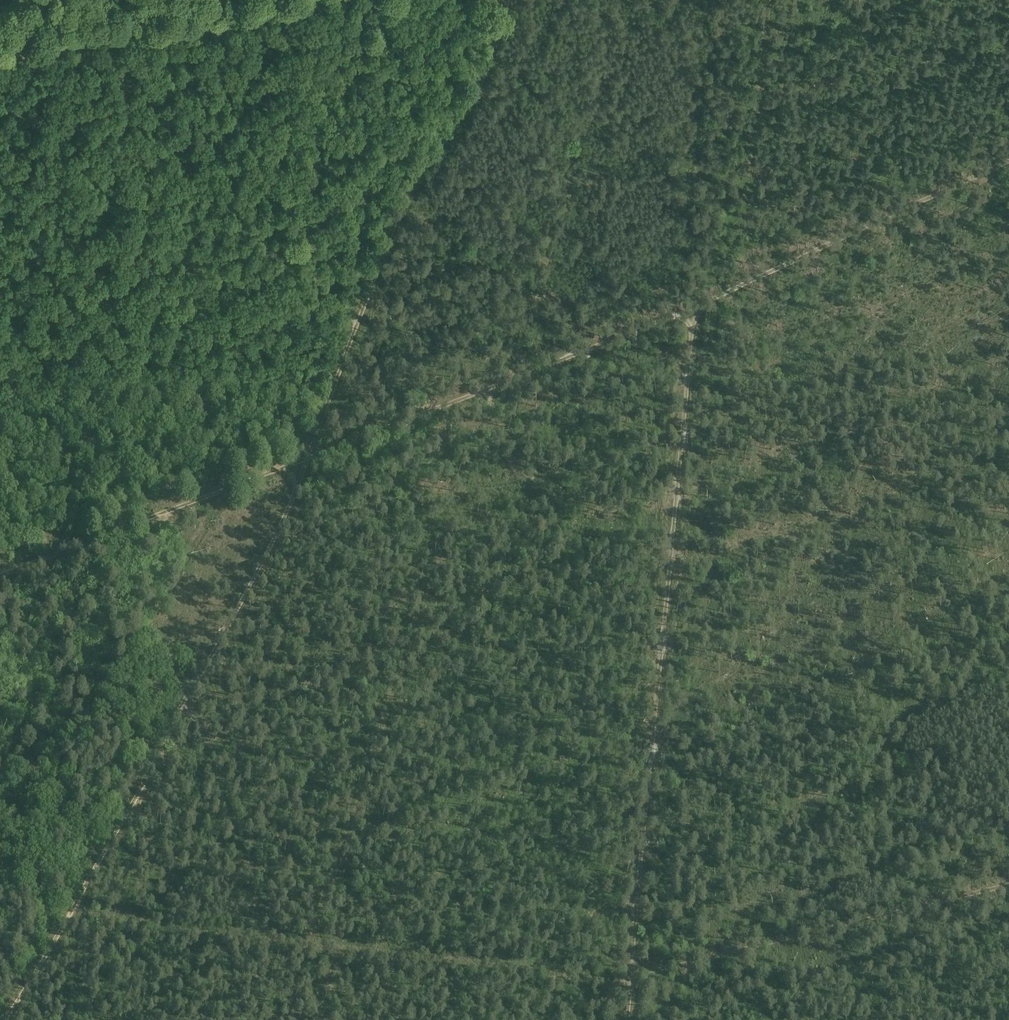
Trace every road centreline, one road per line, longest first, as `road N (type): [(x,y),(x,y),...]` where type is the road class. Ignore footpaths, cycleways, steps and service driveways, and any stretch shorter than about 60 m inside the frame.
road 1 (track): [(505,0),(504,36),(460,126),(402,214),(271,542),(2,1019)]
road 2 (track): [(1008,165),(691,313),(305,460)]
road 3 (track): [(626,1019),(691,313)]
road 4 (track): [(630,974),(1008,881)]
road 5 (track): [(0,572),(305,460)]

